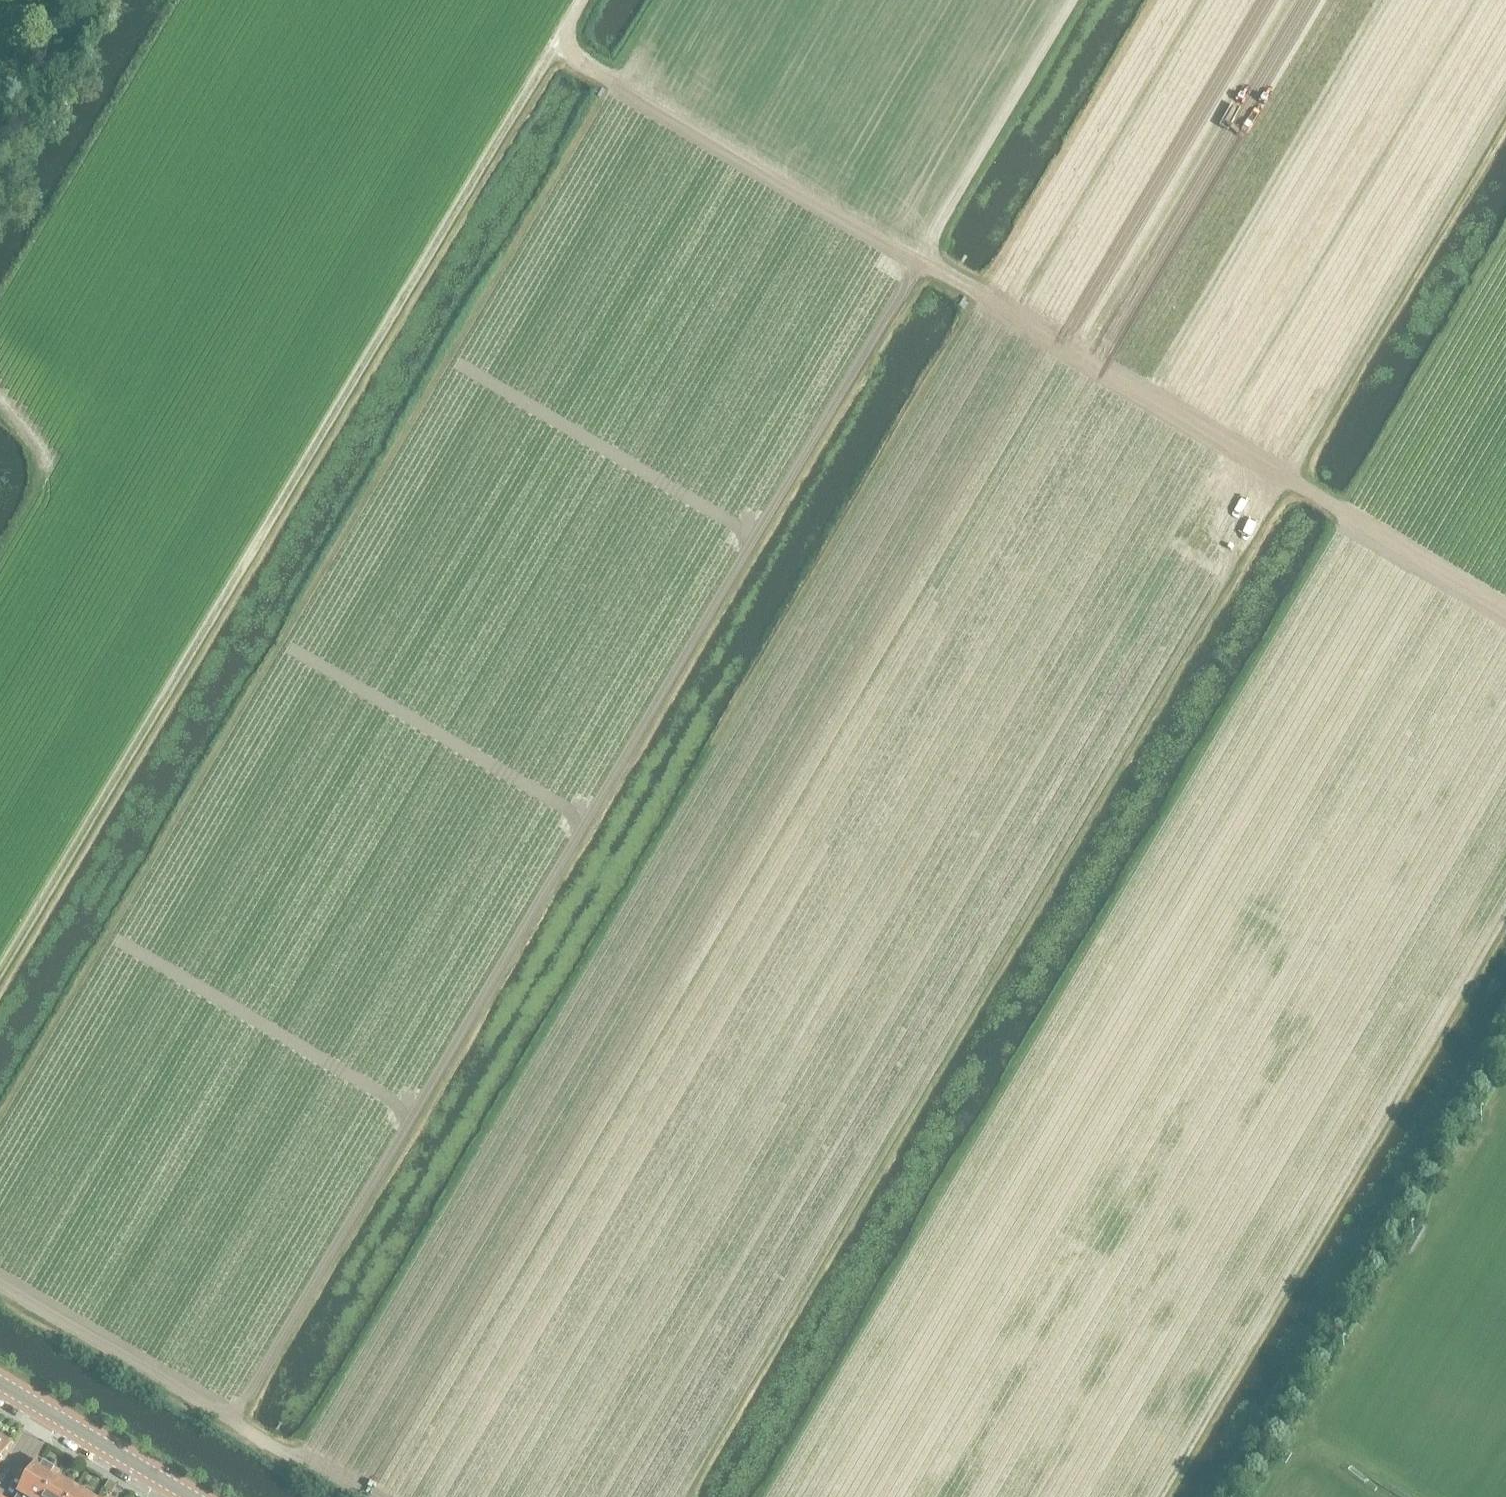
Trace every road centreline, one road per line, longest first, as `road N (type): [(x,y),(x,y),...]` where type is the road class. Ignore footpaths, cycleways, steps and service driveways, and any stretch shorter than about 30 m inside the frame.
road 1 (secondary): [(191,1496),(0,1382)]

